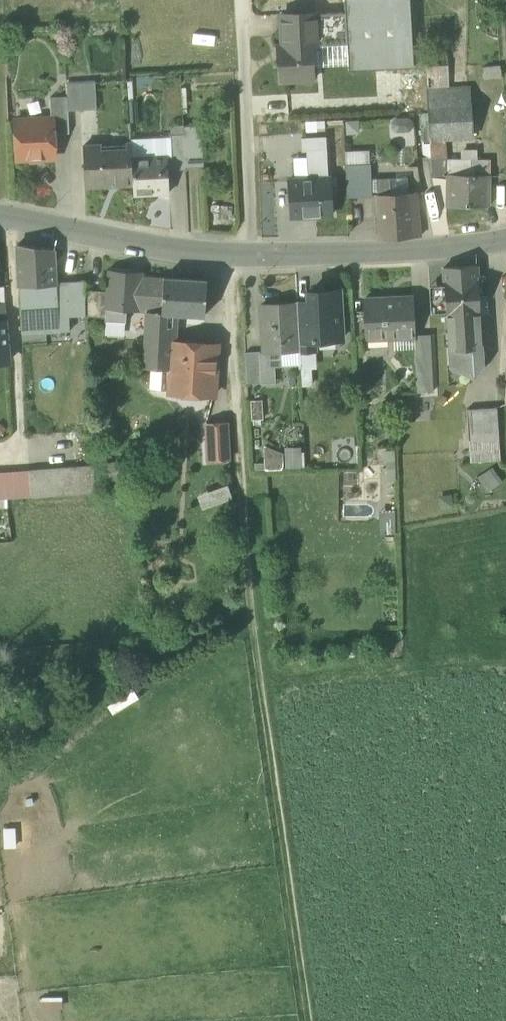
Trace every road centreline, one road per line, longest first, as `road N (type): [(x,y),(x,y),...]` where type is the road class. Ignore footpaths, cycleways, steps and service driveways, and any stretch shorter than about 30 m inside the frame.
road 1 (track): [(306,1020),(250,625),(233,283),(245,256)]
road 2 (secondary): [(0,215),(245,256),(505,241)]
road 3 (track): [(242,0),(245,256)]

